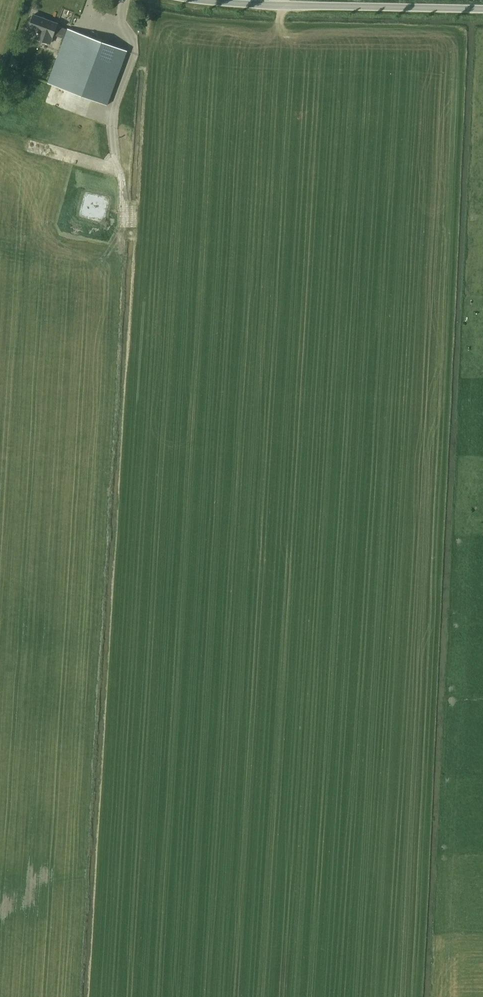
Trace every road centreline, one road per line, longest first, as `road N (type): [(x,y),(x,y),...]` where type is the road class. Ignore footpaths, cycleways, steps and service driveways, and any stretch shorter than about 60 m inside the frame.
road 1 (unclassified): [(482,10),(194,0)]

